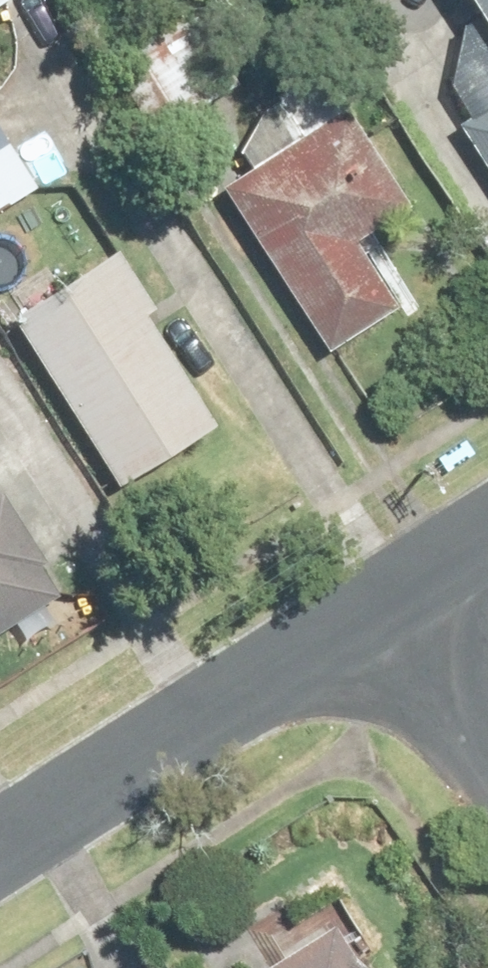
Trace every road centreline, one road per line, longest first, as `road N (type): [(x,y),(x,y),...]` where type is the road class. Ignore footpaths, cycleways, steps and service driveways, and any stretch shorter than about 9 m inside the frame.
road 1 (tertiary): [(0,858),(380,617)]
road 2 (residential): [(380,617),(487,777)]
road 3 (tertiary): [(380,617),(487,548)]

